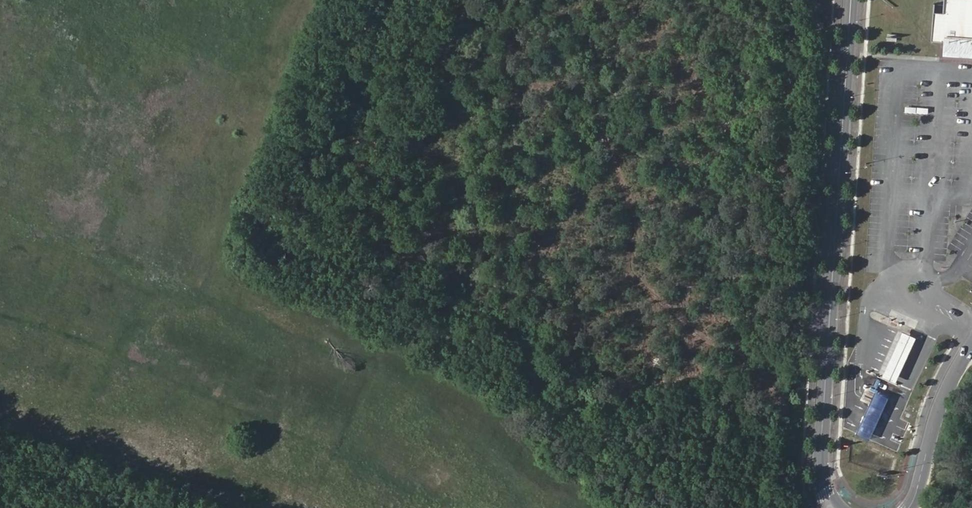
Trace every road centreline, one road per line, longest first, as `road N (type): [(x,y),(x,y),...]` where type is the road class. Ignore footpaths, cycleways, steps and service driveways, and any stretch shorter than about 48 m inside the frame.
road 1 (secondary): [(854,0),(821,475),(831,507)]
road 2 (residential): [(971,344),(937,409),(911,507)]

